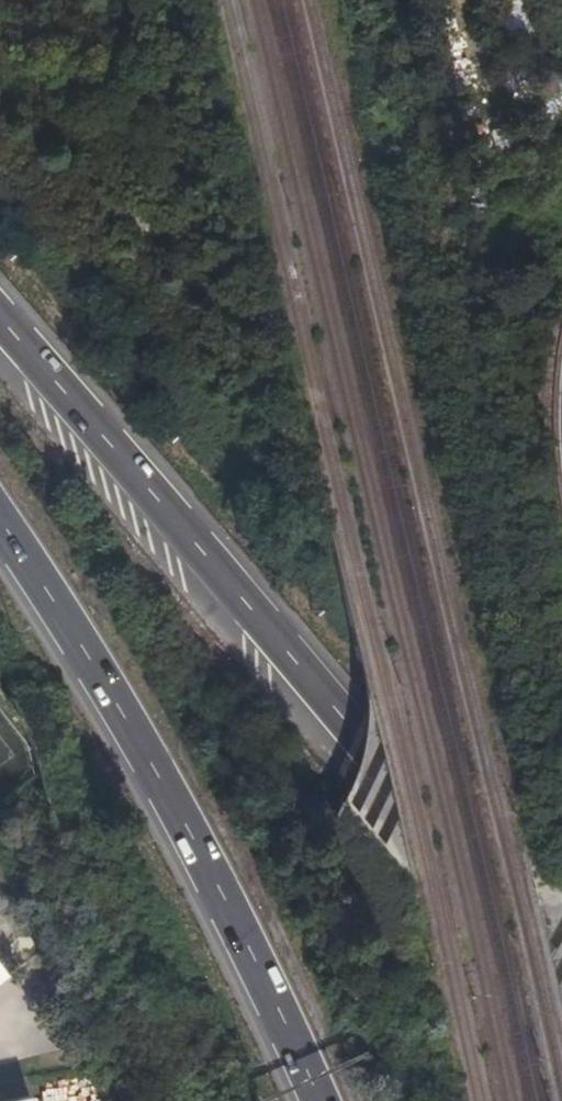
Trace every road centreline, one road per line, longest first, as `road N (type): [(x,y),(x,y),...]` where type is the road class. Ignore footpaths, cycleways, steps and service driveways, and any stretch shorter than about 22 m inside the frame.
road 1 (motorway): [(561,986),(0,314)]
road 2 (motorway): [(0,517),(89,651),(224,894),(322,1100)]

